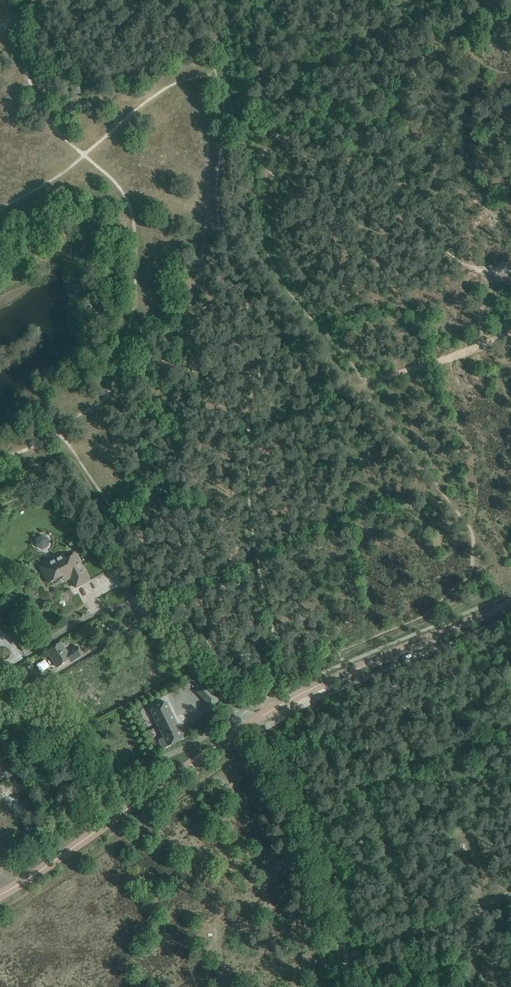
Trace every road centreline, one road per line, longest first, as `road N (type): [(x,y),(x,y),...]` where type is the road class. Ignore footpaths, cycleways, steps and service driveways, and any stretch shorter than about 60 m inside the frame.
road 1 (unclassified): [(13,662),(93,615),(144,609),(252,722)]
road 2 (unclassified): [(6,893),(252,722)]
road 3 (unclassified): [(252,722),(510,605)]

